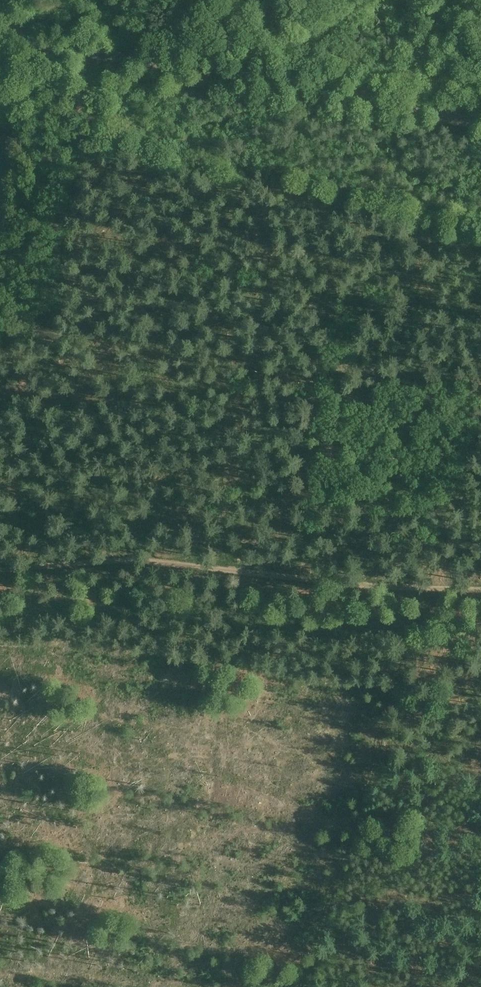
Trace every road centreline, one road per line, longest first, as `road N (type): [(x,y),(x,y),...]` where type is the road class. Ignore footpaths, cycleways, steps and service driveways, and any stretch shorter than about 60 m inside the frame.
road 1 (tertiary): [(480,121),(75,52),(31,33),(12,0)]
road 2 (track): [(480,591),(178,563),(0,570)]

